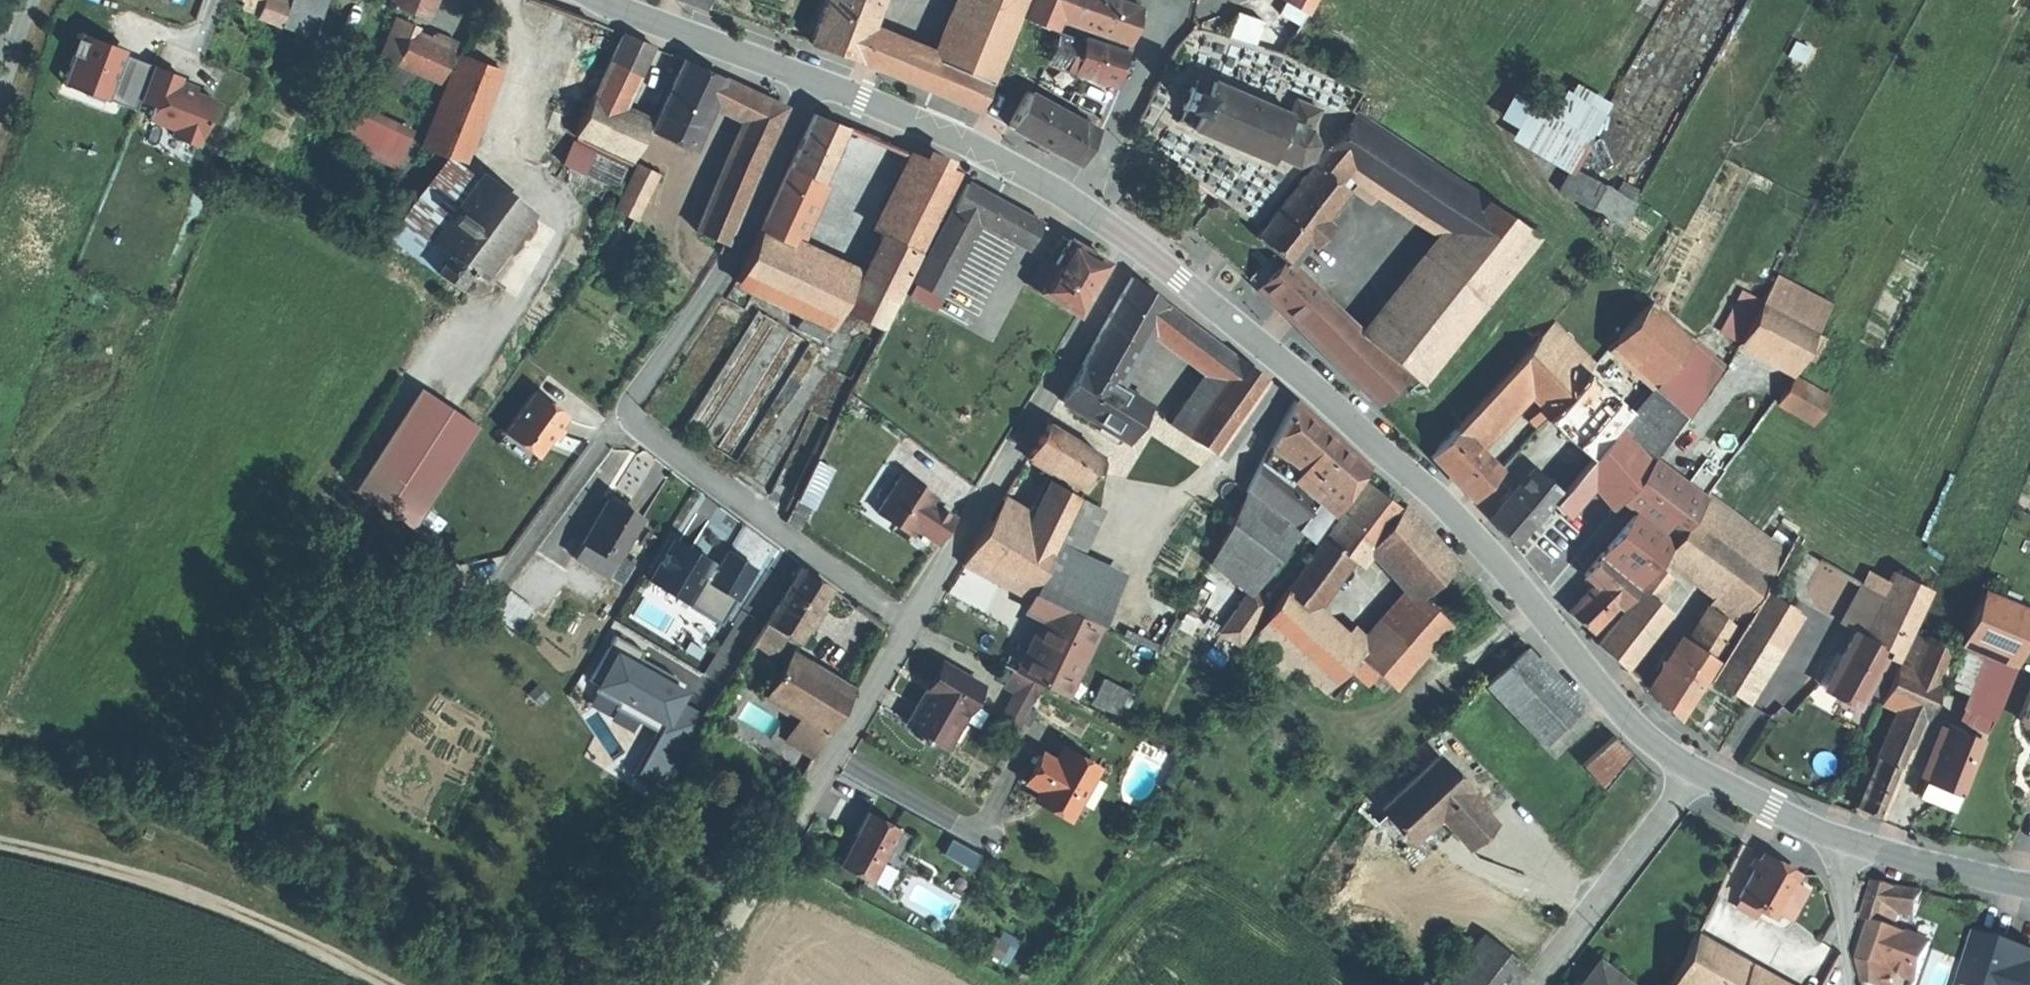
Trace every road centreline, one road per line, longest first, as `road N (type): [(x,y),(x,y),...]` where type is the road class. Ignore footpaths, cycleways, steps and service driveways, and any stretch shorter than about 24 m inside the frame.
road 1 (tertiary): [(1135,244),(1330,400),(1541,614)]
road 2 (track): [(438,984),(207,850),(98,806),(0,784)]
road 3 (residential): [(908,623),(1135,244)]
road 4 (track): [(375,984),(179,890),(0,848)]
road 5 (residential): [(808,80),(738,254),(626,425)]
road 6 (residential): [(626,425),(908,623)]
road 7 (tertiary): [(808,80),(939,132),(1076,202)]
road 8 (residential): [(1694,772),(1535,984)]
road 9 (residential): [(779,843),(908,623)]
road 10 (tertiary): [(1541,614),(1616,709),(1694,772)]
road 11 (tertiary): [(603,0),(808,80)]
road 12 (residential): [(1172,6),(1076,202)]
road 13 (tertiary): [(1846,844),(2029,889)]
road 14 (residential): [(626,425),(523,568)]
road 15 (tertiary): [(1694,772),(1846,844)]
road 16 (track): [(701,984),(779,843)]
road 17 (residential): [(1846,844),(1841,879),(1853,984)]
road 18 (residential): [(1541,614),(1616,518)]

